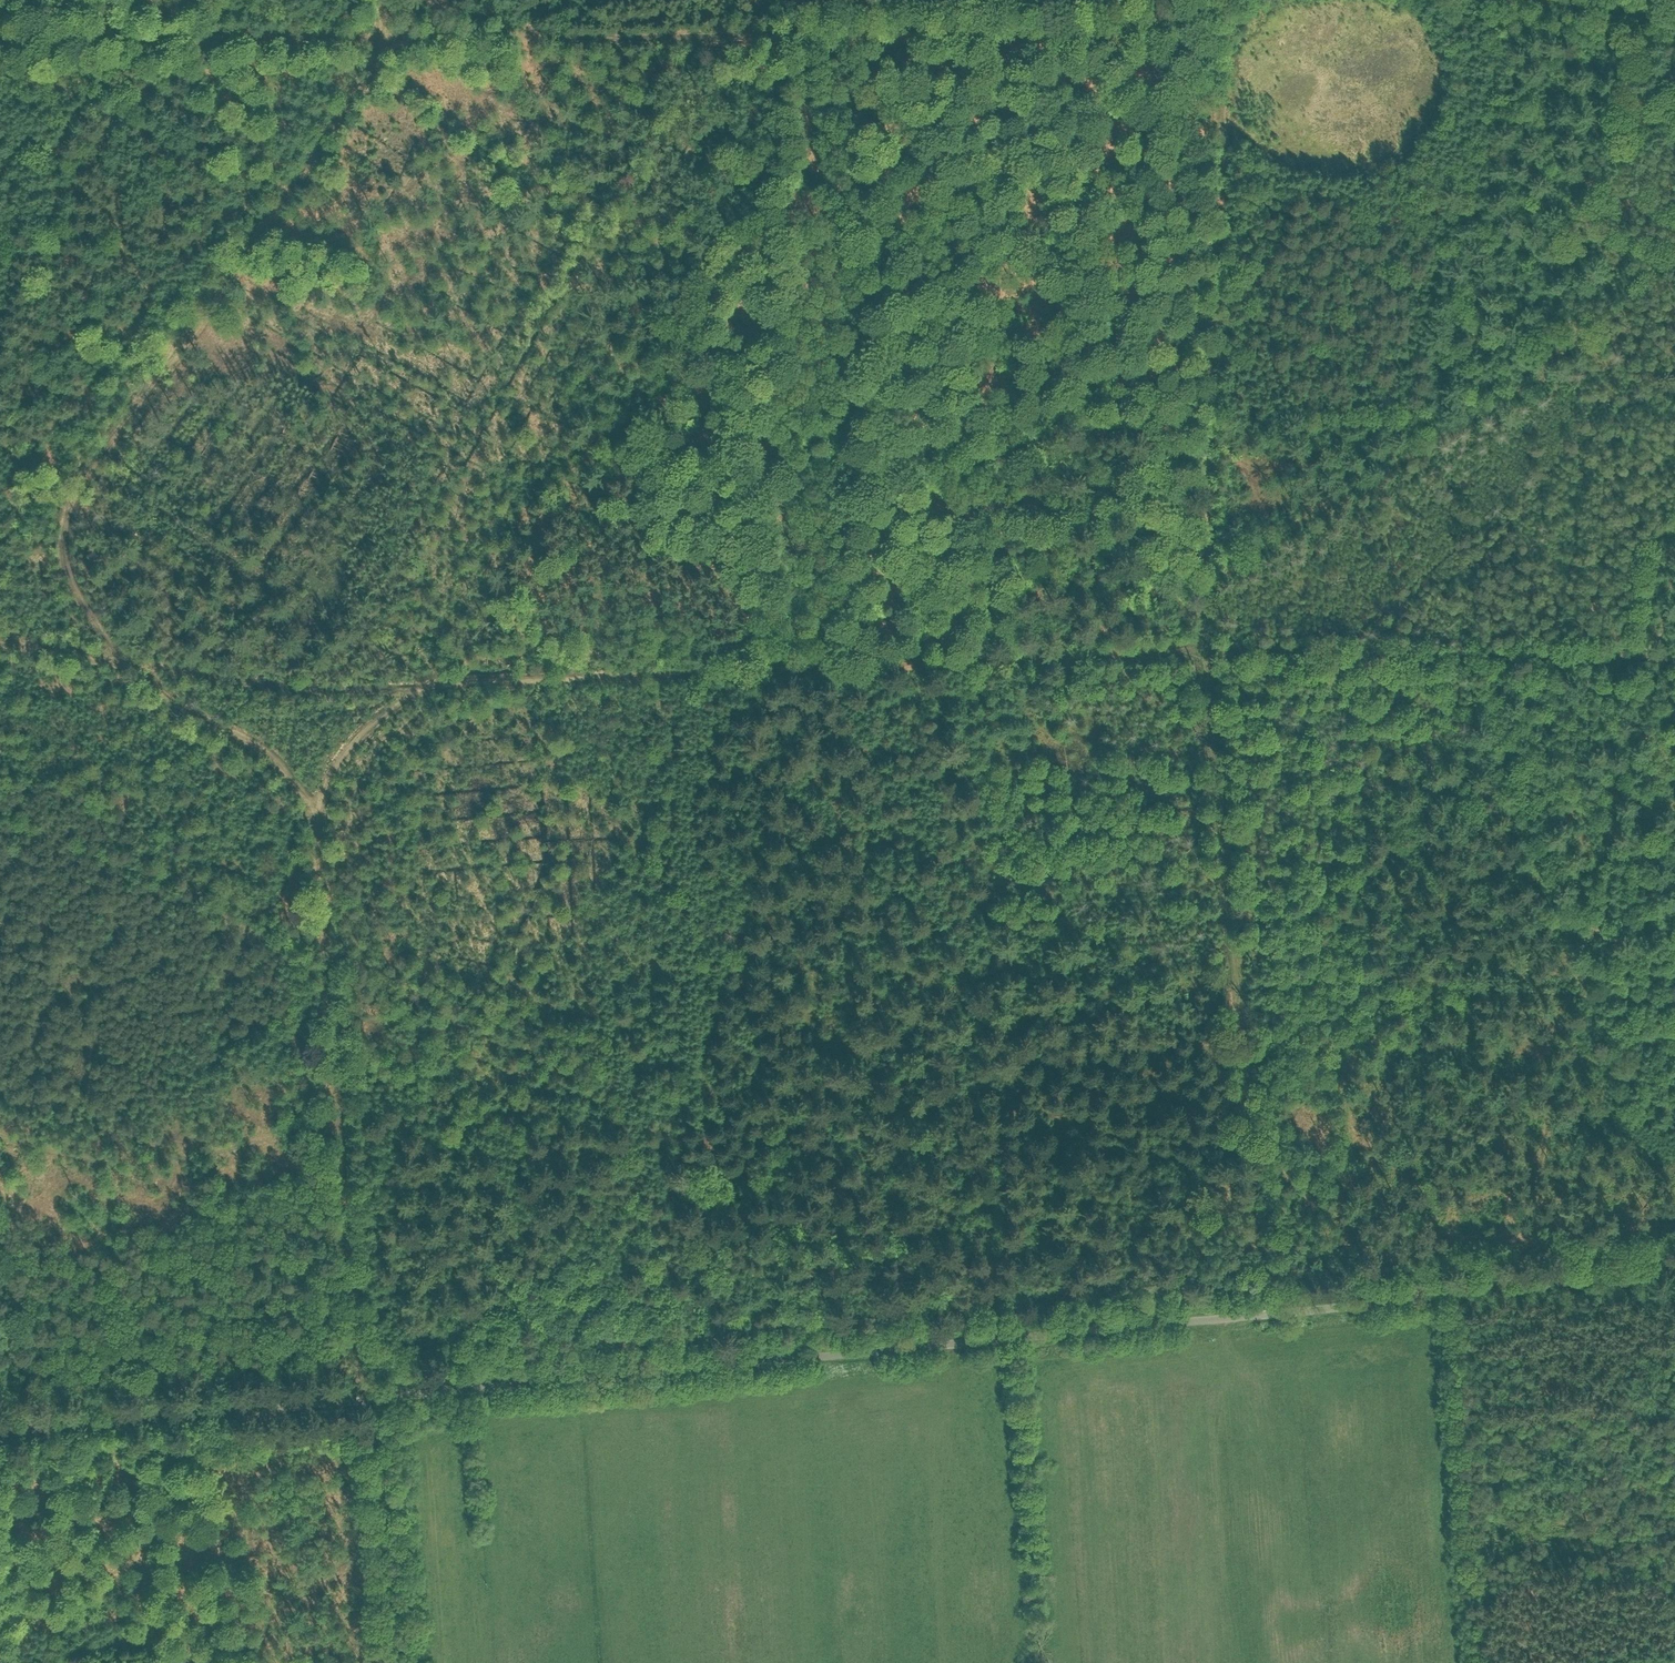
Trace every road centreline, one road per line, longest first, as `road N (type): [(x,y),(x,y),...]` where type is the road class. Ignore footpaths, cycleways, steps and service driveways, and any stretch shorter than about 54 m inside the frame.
road 1 (unclassified): [(1674,1274),(0,1432)]
road 2 (track): [(1225,35),(1209,655),(1274,1312)]
road 3 (track): [(1209,0),(1079,35),(0,39)]
road 4 (track): [(320,803),(263,750),(127,658),(87,598),(74,563),(72,520),(97,460),(395,38)]
road 5 (track): [(1674,663),(1209,655),(751,671)]
road 6 (track): [(411,684),(351,738),(319,794),(346,1135)]
road 7 (track): [(411,684),(200,670),(0,637)]
road 8 (track): [(0,1135),(110,1163),(346,1135)]
road 9 (track): [(751,671),(411,684)]
road 10 (track): [(346,1135),(370,1398)]

